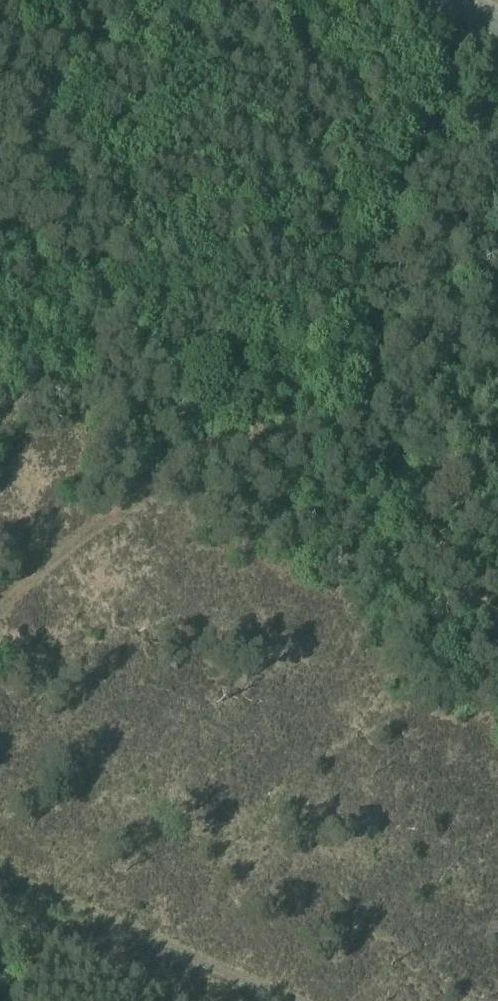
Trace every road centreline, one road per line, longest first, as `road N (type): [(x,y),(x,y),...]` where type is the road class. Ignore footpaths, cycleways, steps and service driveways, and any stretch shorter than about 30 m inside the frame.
road 1 (track): [(497,641),(399,498),(357,420),(352,372),(373,263),(409,196),(437,87),(479,15)]
road 2 (track): [(390,482),(344,479),(243,440),(211,443),(156,460),(0,596)]
road 3 (track): [(0,868),(298,1000)]

